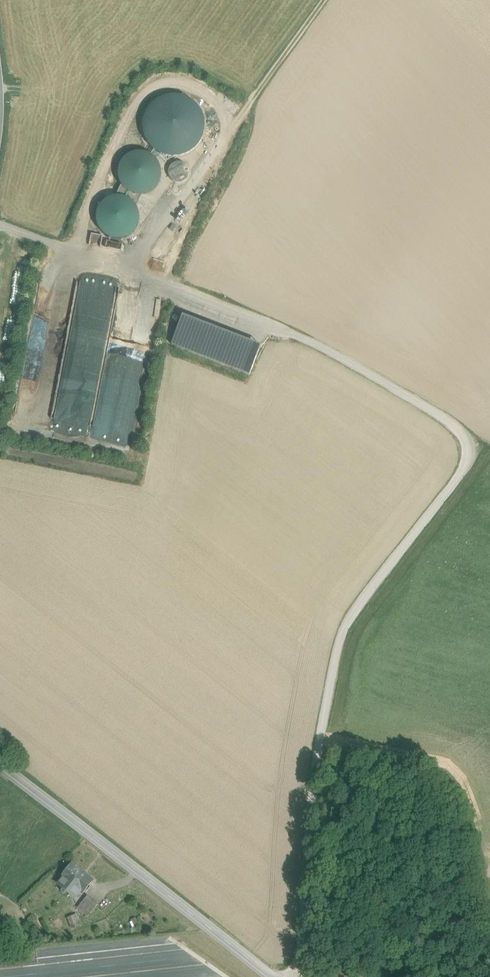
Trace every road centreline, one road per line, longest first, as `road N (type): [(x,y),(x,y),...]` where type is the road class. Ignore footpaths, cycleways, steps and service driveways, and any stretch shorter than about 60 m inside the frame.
road 1 (track): [(0,225),(242,308),(380,374),(485,459),(322,739),(301,976)]
road 2 (unclassified): [(269,976),(0,765)]

